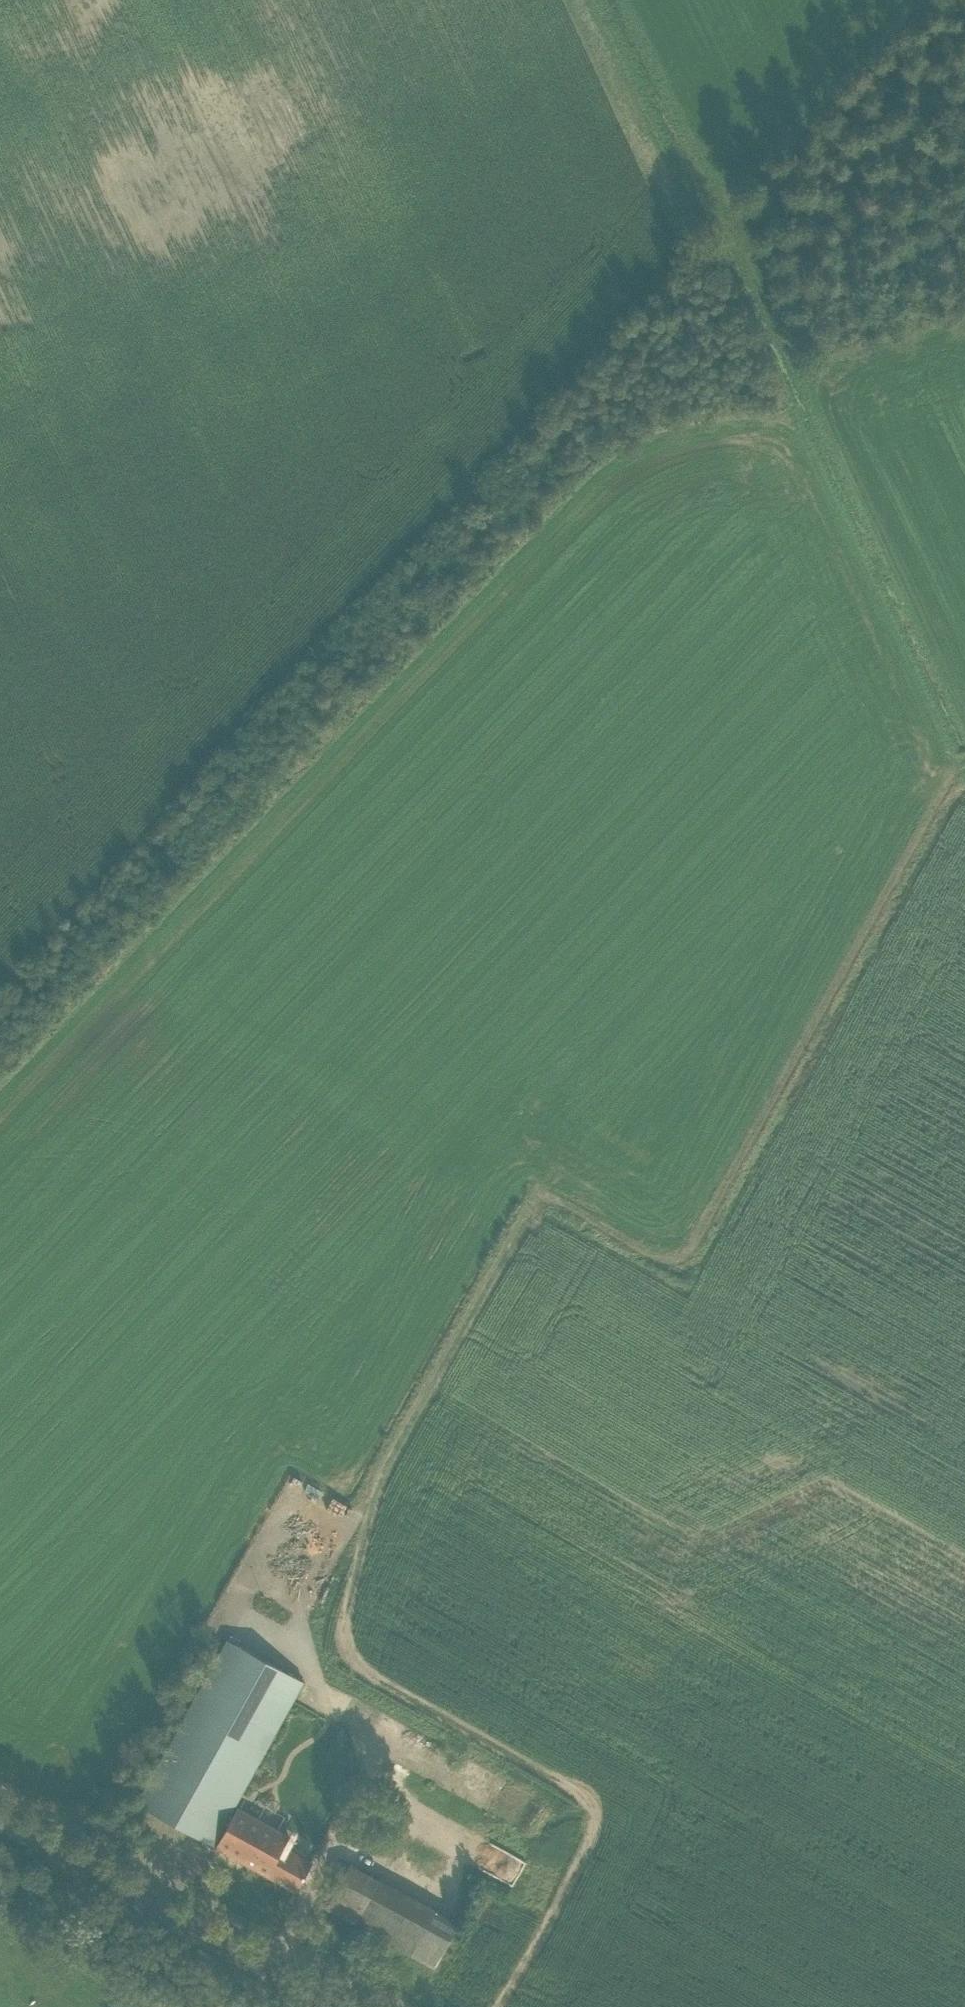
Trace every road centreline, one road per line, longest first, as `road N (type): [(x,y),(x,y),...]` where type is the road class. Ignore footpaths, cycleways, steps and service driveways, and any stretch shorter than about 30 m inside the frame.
road 1 (tertiary): [(337,2006),(0,1817)]

